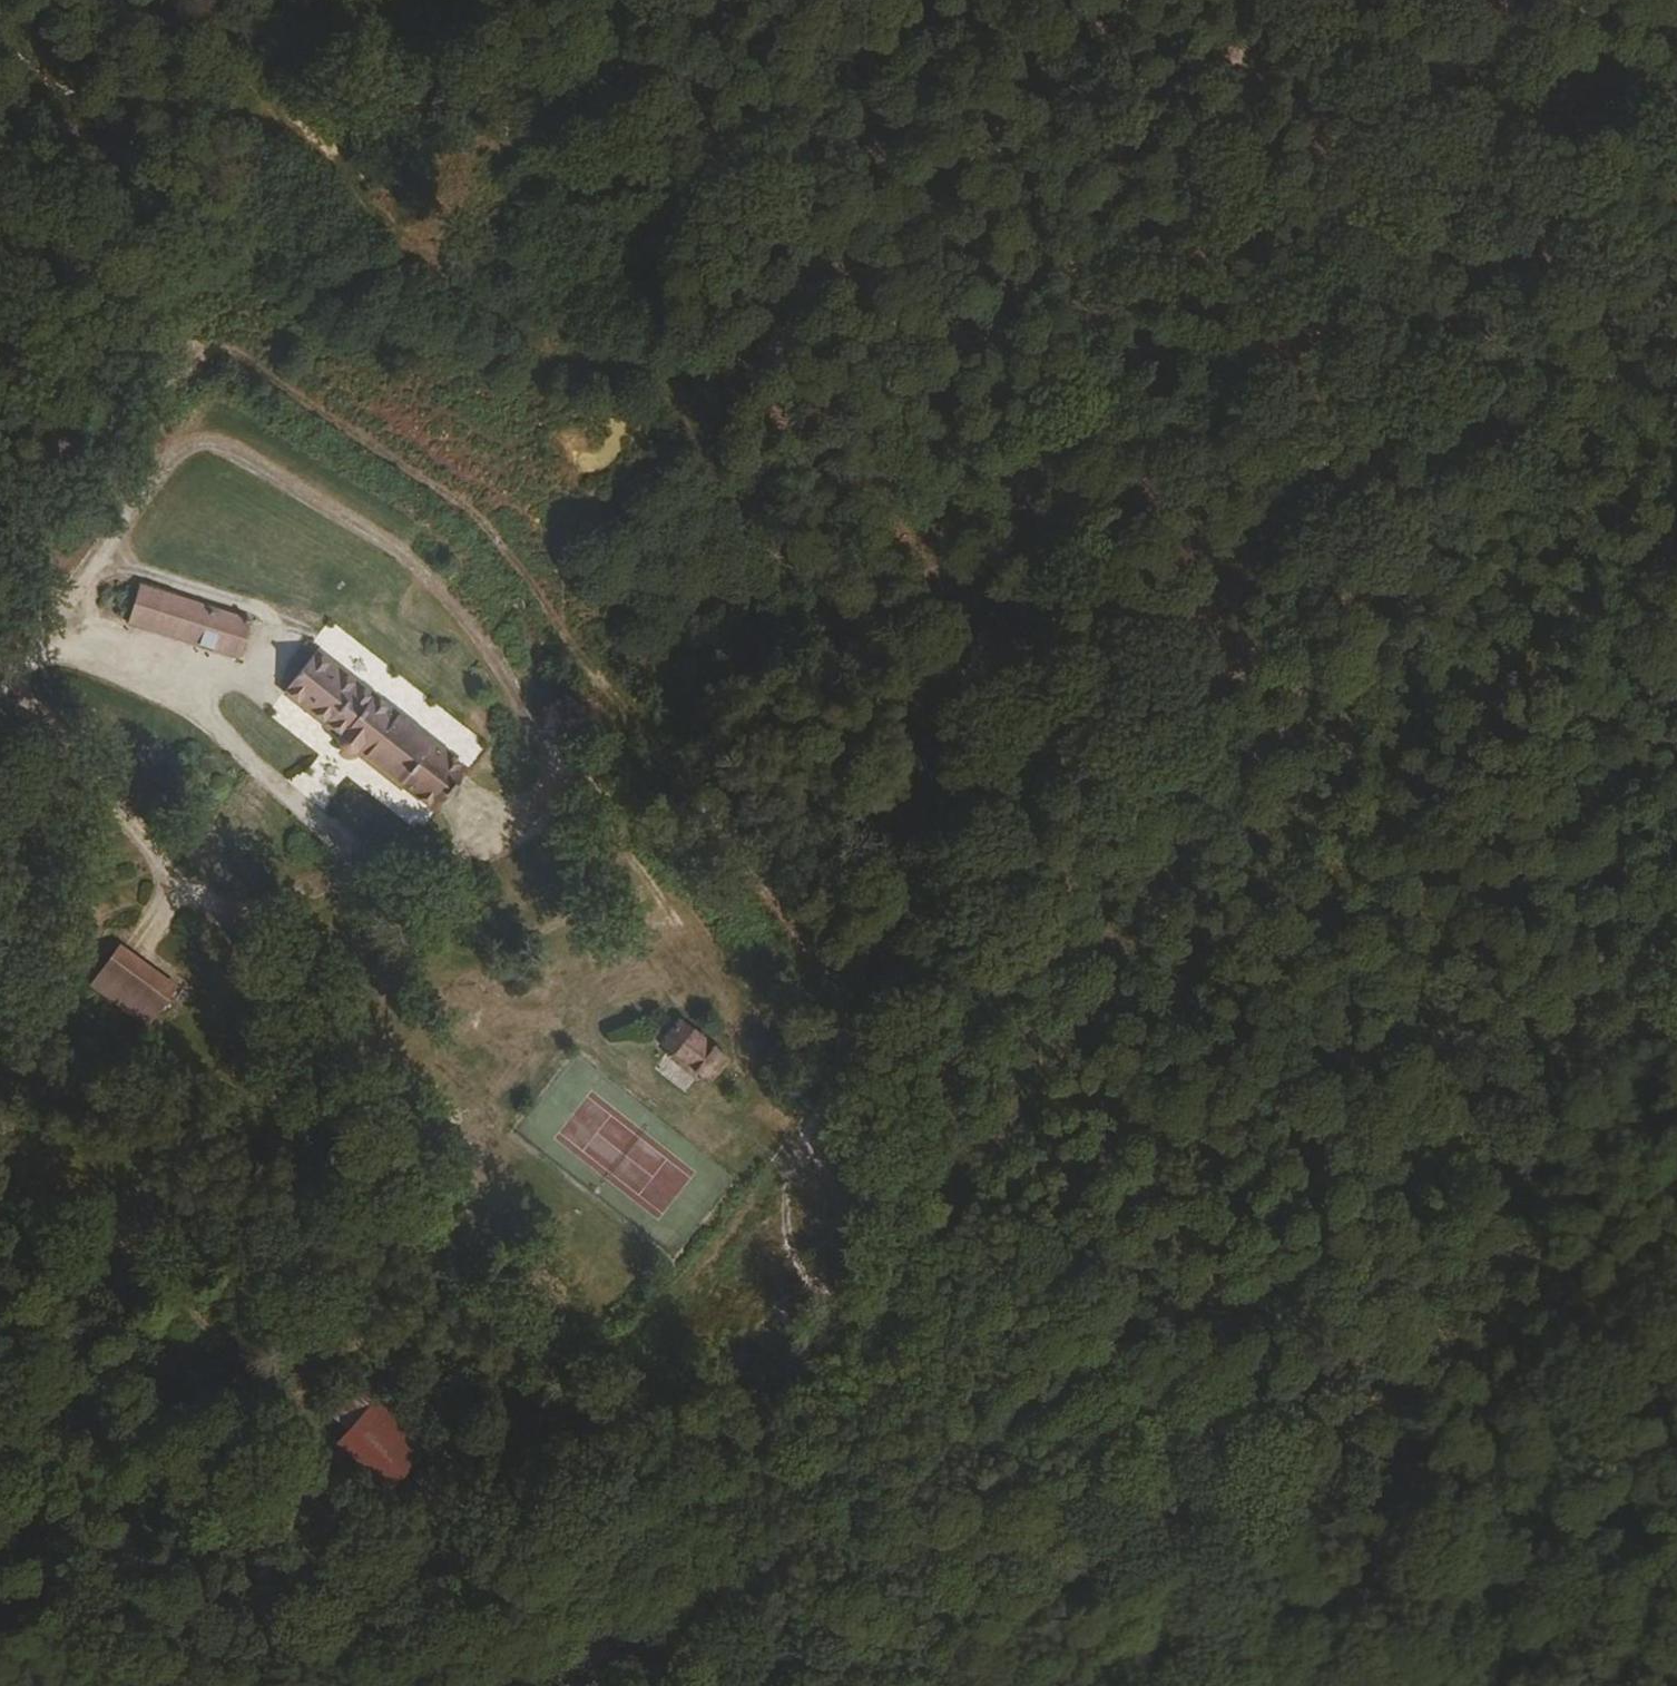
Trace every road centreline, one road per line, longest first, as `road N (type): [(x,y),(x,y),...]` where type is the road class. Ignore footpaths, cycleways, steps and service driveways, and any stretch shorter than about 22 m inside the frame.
road 1 (track): [(0,1150),(576,1685)]
road 2 (track): [(1520,1685),(1594,1561),(1676,1463)]

